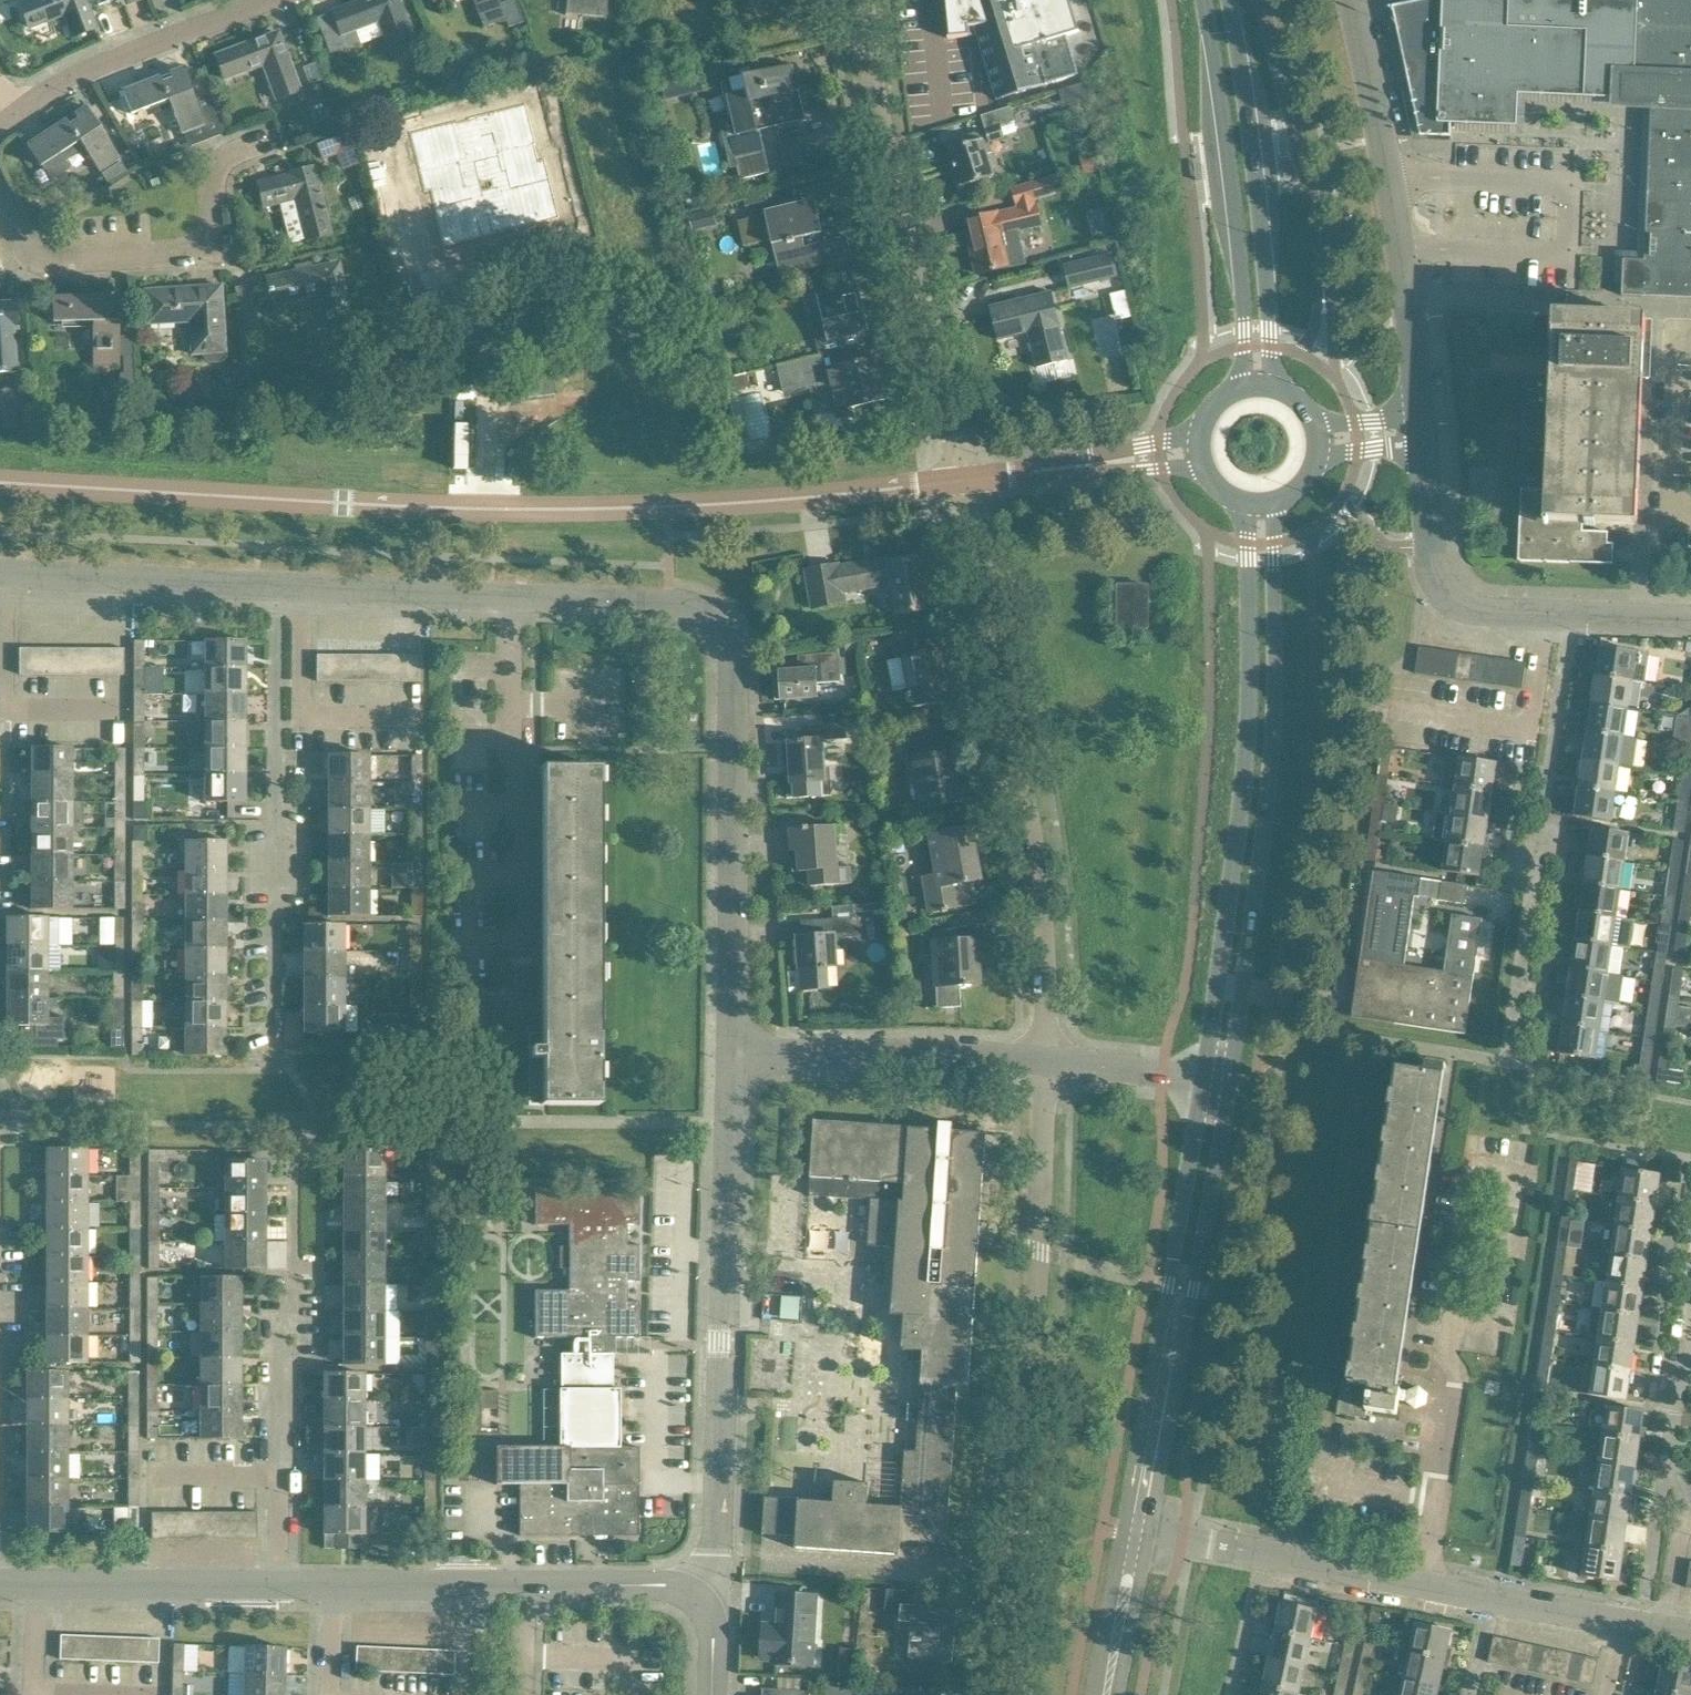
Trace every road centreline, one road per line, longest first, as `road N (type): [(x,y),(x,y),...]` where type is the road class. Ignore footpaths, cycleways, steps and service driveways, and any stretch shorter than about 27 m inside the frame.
road 1 (unclassified): [(964,481),(710,504),(482,510),(0,482)]
road 2 (residential): [(1003,1694),(1039,1252),(1046,1059)]
road 3 (tertiary): [(1230,1086),(1270,765),(1278,498)]
road 4 (residential): [(1046,1059),(1045,945),(1028,814),(964,481)]
road 5 (tertiary): [(1243,499),(1246,708),(1200,1079)]
road 6 (residential): [(700,1602),(718,1557),(733,1054)]
road 7 (residential): [(0,572),(512,596)]
road 8 (residential): [(964,481),(873,92),(864,0)]
road 9 (residential): [(1426,1591),(1458,1381),(1447,1347),(1476,1166),(1529,1175)]
road 10 (residential): [(523,1066),(525,776),(508,739),(512,596)]
road 11 (tertiary): [(1200,1079),(1122,1536)]
road 12 (tertiary): [(1148,1540),(1230,1086)]
road 13 (residential): [(733,1054),(733,668),(713,621)]
road 14 (residential): [(1419,418),(1410,307),(1355,0)]
road 15 (residential): [(1690,625),(1489,620),(1451,604),(1432,575),(1421,450)]
road 16 (tertiary): [(1274,389),(1250,128),(1228,0)]
road 17 (tertiary): [(1202,0),(1231,197),(1245,389)]
road 18 (residential): [(273,137),(223,160),(217,225),(205,250),(43,259),(13,238),(0,212)]
road 19 (residential): [(733,1054),(1046,1059)]
road 20 (residential): [(11,120),(108,60),(269,0)]
road 21 (residential): [(290,1581),(291,1473),(147,1472)]
road 22 (residential): [(41,1579),(290,1581)]
road 23 (residential): [(1660,1635),(1426,1591)]
road 24 (residential): [(1682,1523),(1674,1390),(1690,1292)]
road 25 (residential): [(512,596),(671,602),(713,621)]
road 26 (residential): [(333,1582),(532,1584)]
road 27 (residential): [(1690,514),(1673,507),(1666,487),(1671,368),(1678,344),(1690,337)]
road 28 (residential): [(532,1584),(661,1585),(700,1602)]
road 29 (residential): [(1426,1591),(1258,1558)]
road 30 (tertiary): [(1122,1536),(1101,1694)]
road 31 (tertiary): [(1112,1694),(1148,1540)]
road 32 (residential): [(1046,1059),(1200,1079)]
road 33 (residential): [(1230,1694),(1258,1558)]
road 34 (unclassified): [(1094,464),(964,481)]

